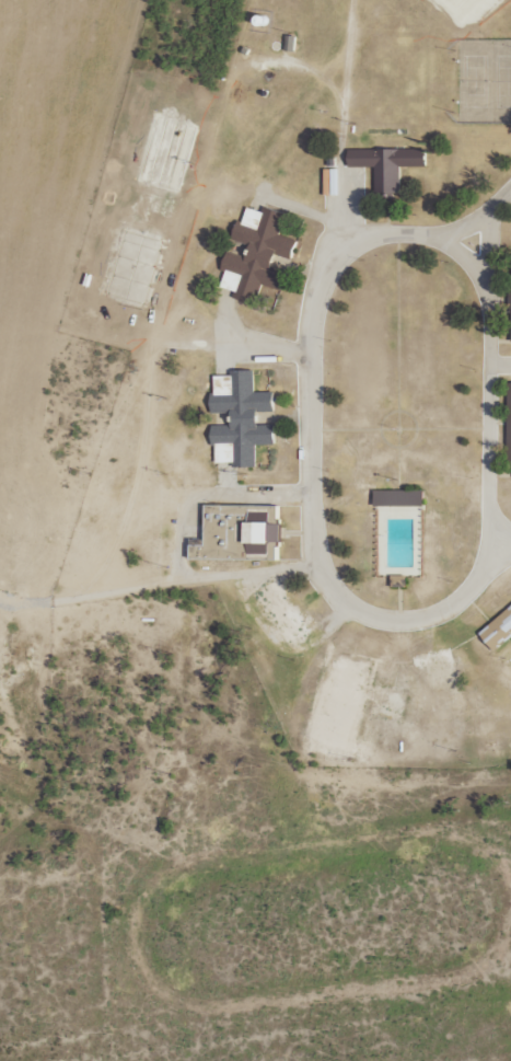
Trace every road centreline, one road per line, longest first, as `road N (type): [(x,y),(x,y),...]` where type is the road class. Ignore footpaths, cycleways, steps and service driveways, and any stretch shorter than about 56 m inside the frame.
road 1 (track): [(318,413),(329,599),(368,632),(454,626),(492,588),(509,358),(471,270),(372,276),(346,298),(318,413)]
road 2 (track): [(0,655),(171,599),(329,599)]

